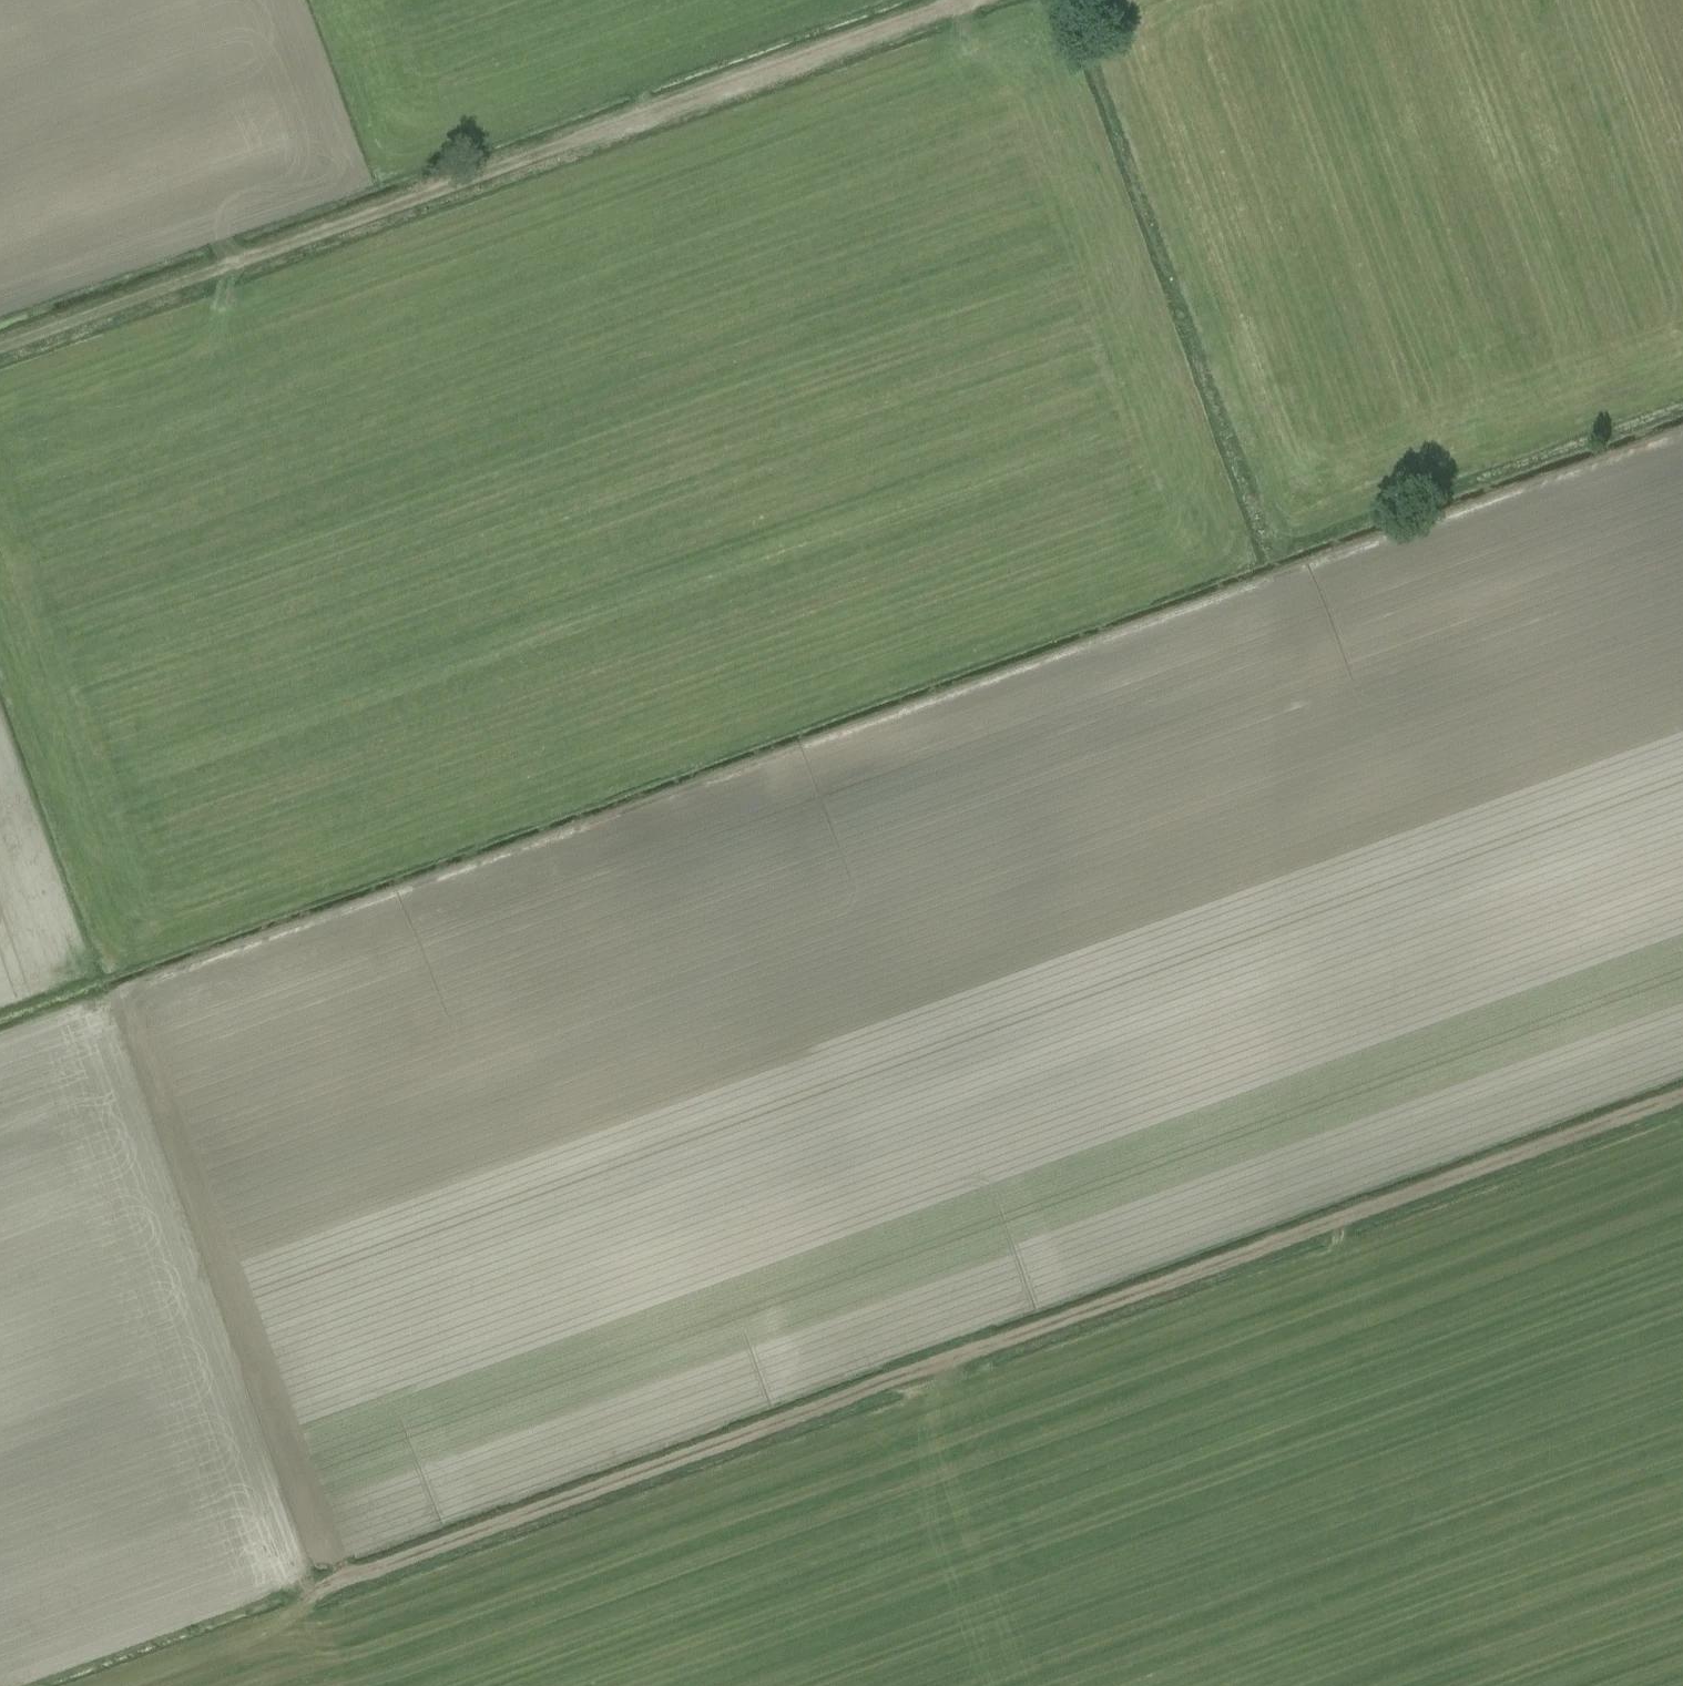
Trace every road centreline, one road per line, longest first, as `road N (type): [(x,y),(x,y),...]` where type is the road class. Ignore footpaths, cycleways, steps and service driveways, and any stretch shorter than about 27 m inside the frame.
road 1 (track): [(1682,1104),(303,1599)]
road 2 (track): [(0,351),(973,0)]

